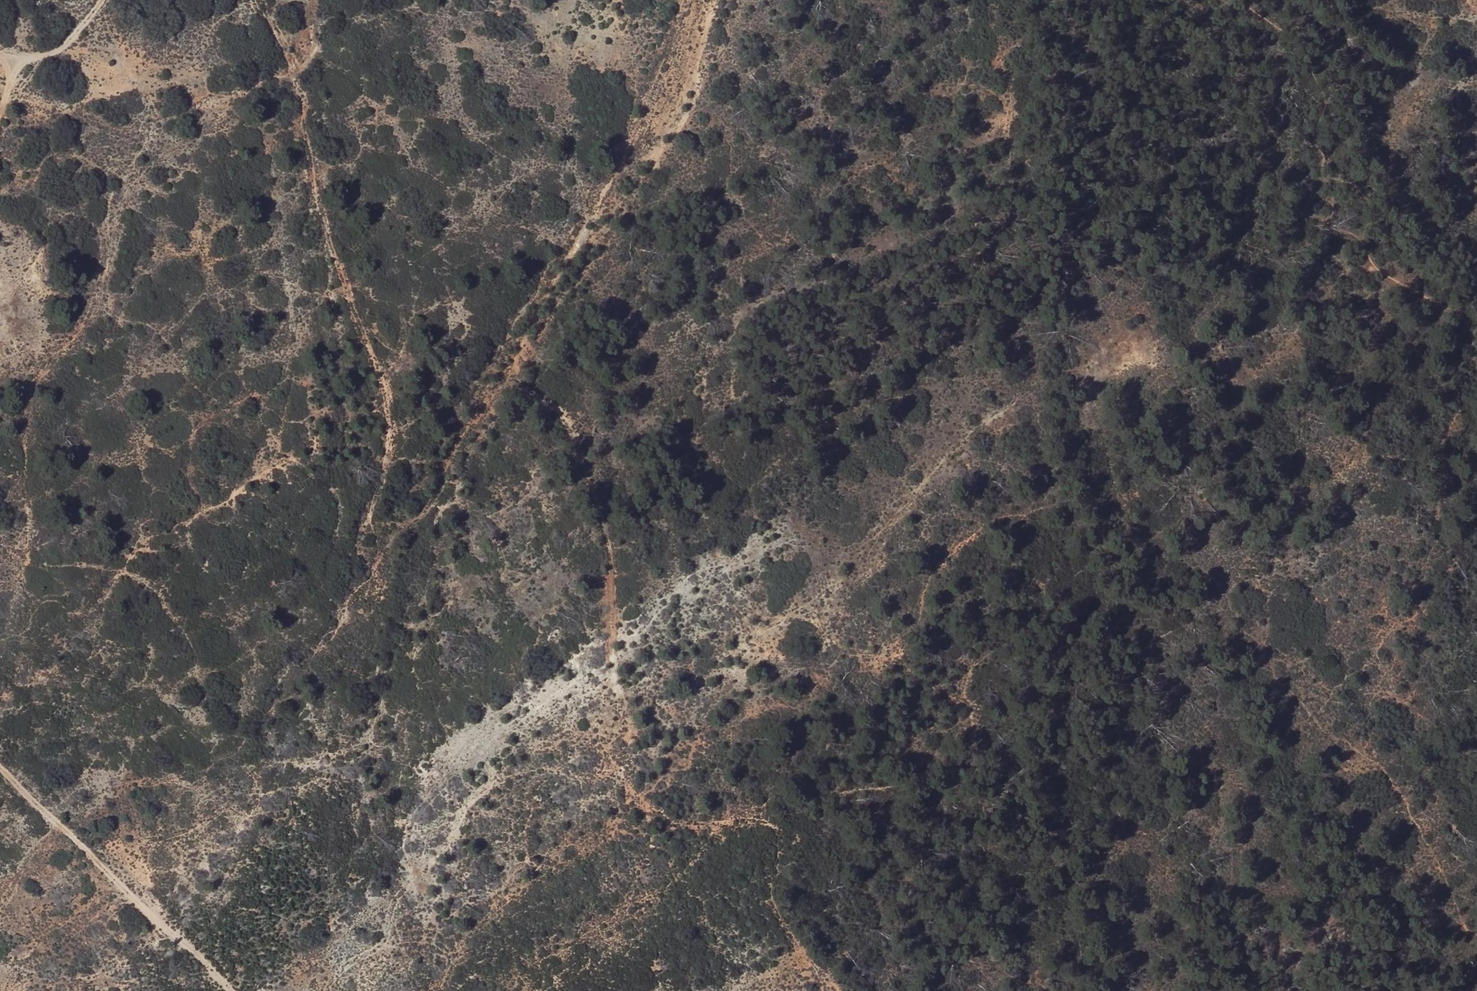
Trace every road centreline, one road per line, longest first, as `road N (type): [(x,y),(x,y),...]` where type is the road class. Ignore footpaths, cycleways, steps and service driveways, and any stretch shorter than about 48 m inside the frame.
road 1 (track): [(0,776),(225,990)]
road 2 (track): [(103,0),(47,55),(0,48)]

